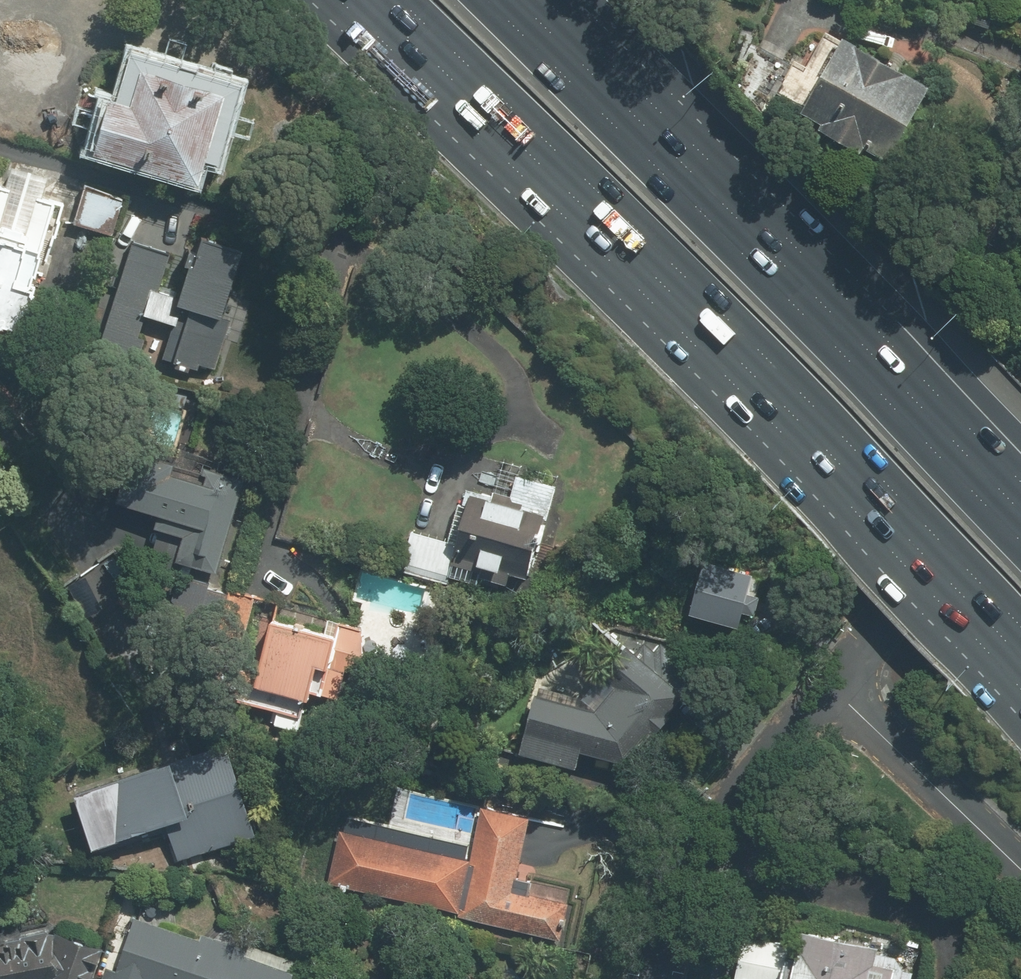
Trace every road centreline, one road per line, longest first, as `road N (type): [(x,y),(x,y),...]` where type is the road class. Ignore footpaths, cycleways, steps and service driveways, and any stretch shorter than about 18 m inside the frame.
road 1 (motorway): [(1020,630),(656,247),(400,0)]
road 2 (motorway): [(486,0),(1020,532)]
road 3 (residential): [(655,978),(678,894),(701,849),(832,688)]
road 4 (residential): [(832,688),(1020,445)]
road 5 (residential): [(832,688),(1020,867)]

